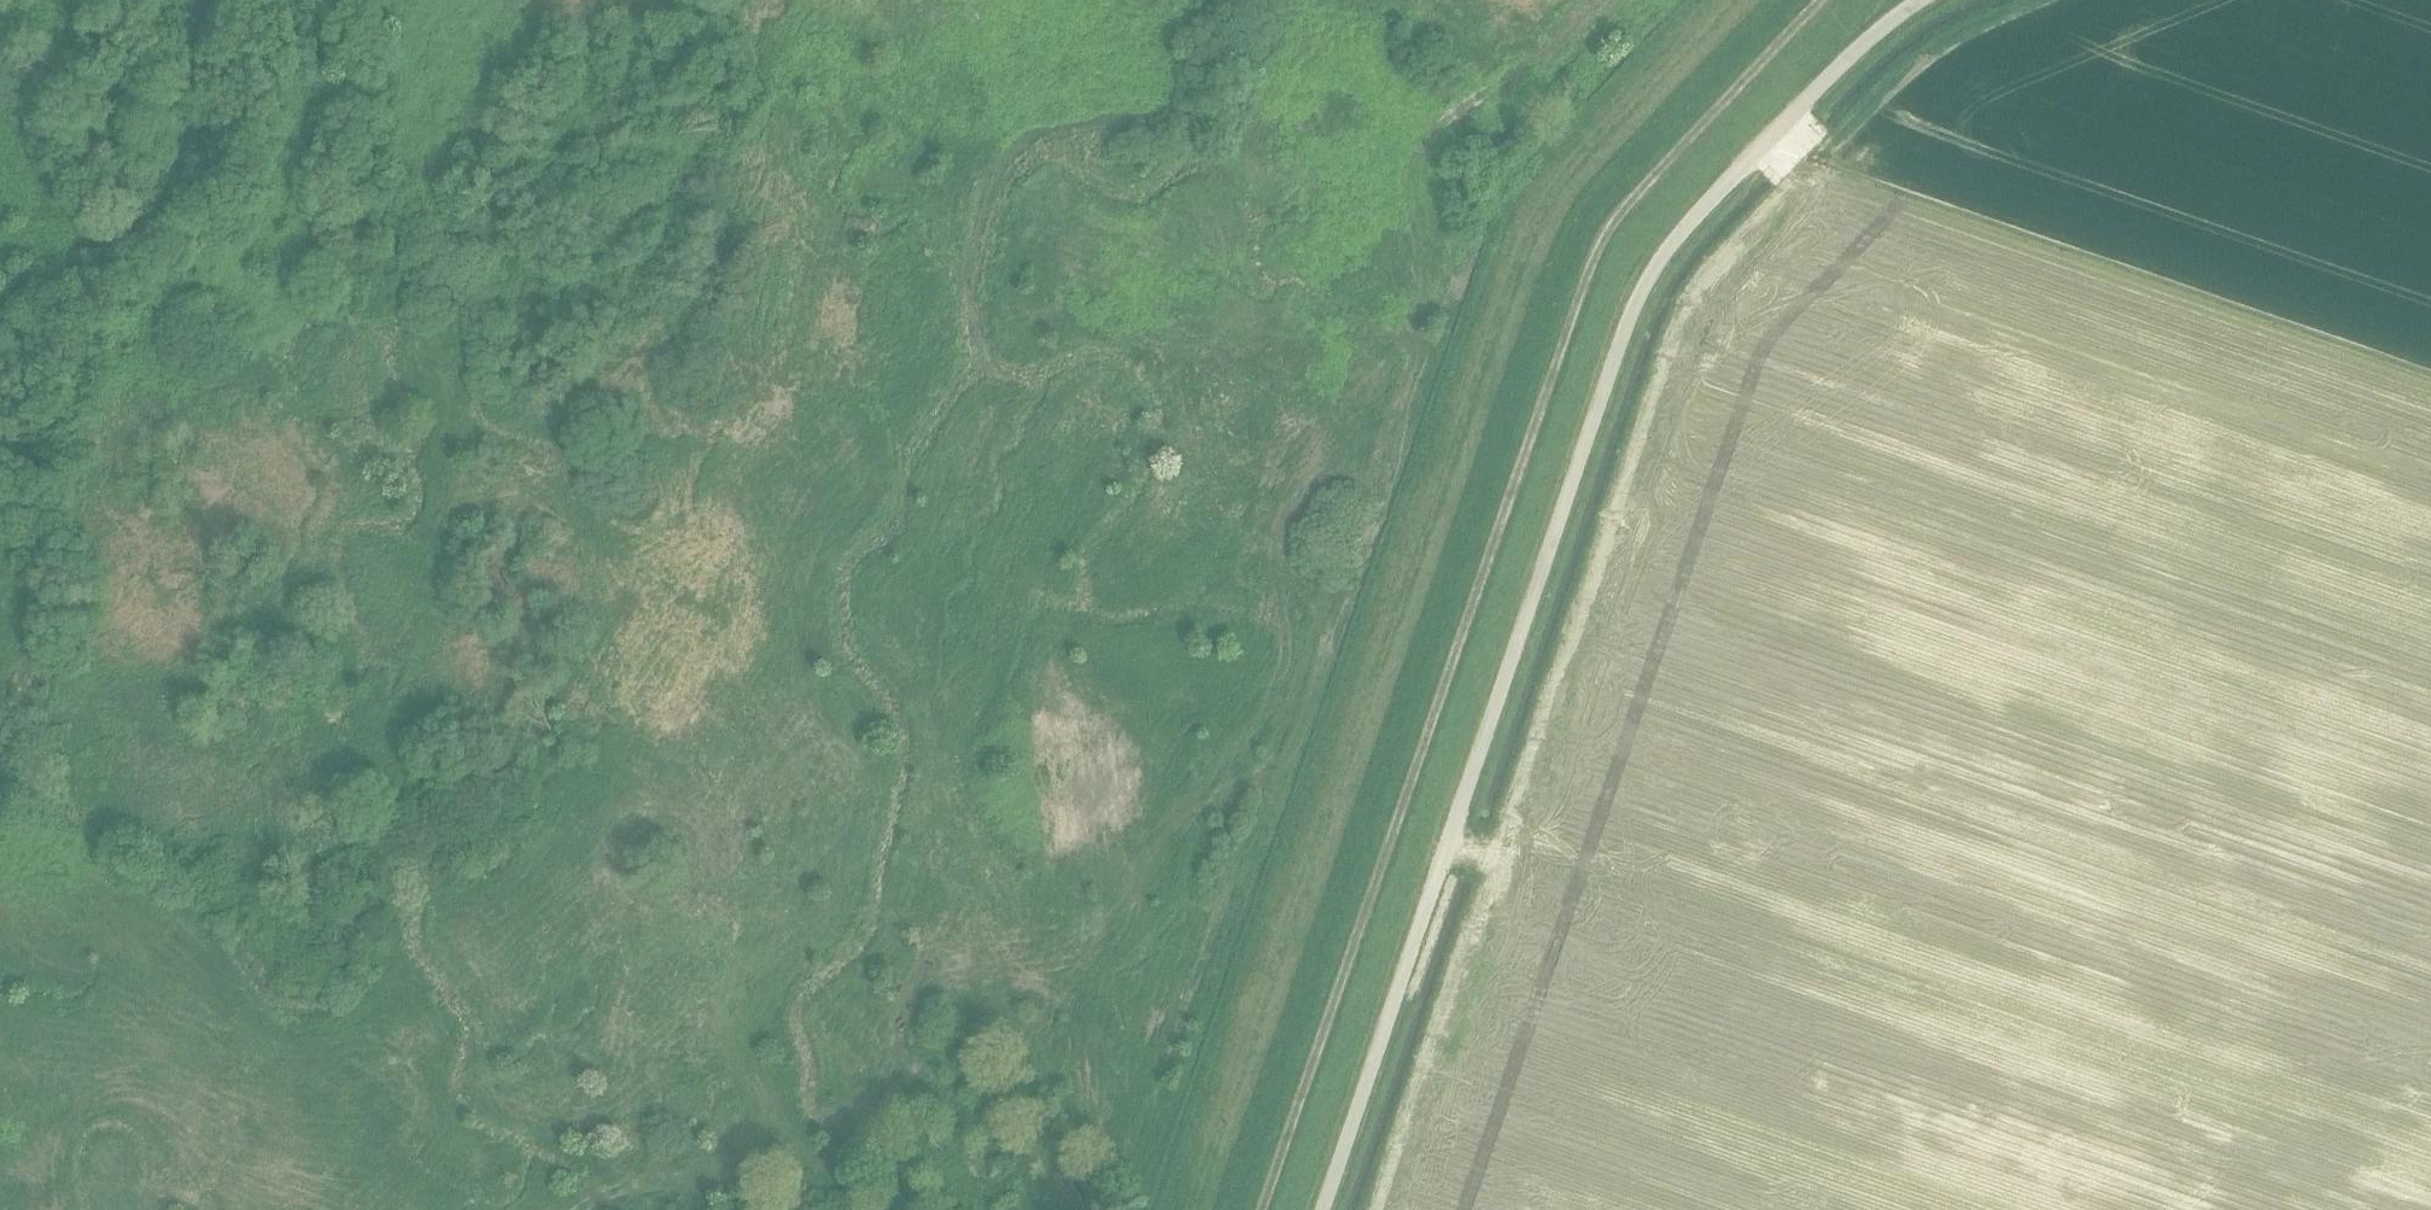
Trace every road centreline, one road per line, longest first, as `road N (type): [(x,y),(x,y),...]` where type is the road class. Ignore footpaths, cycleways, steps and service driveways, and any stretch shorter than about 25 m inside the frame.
road 1 (unclassified): [(1324,1209),(1630,316),(1683,231),(1859,48),(1922,0)]

